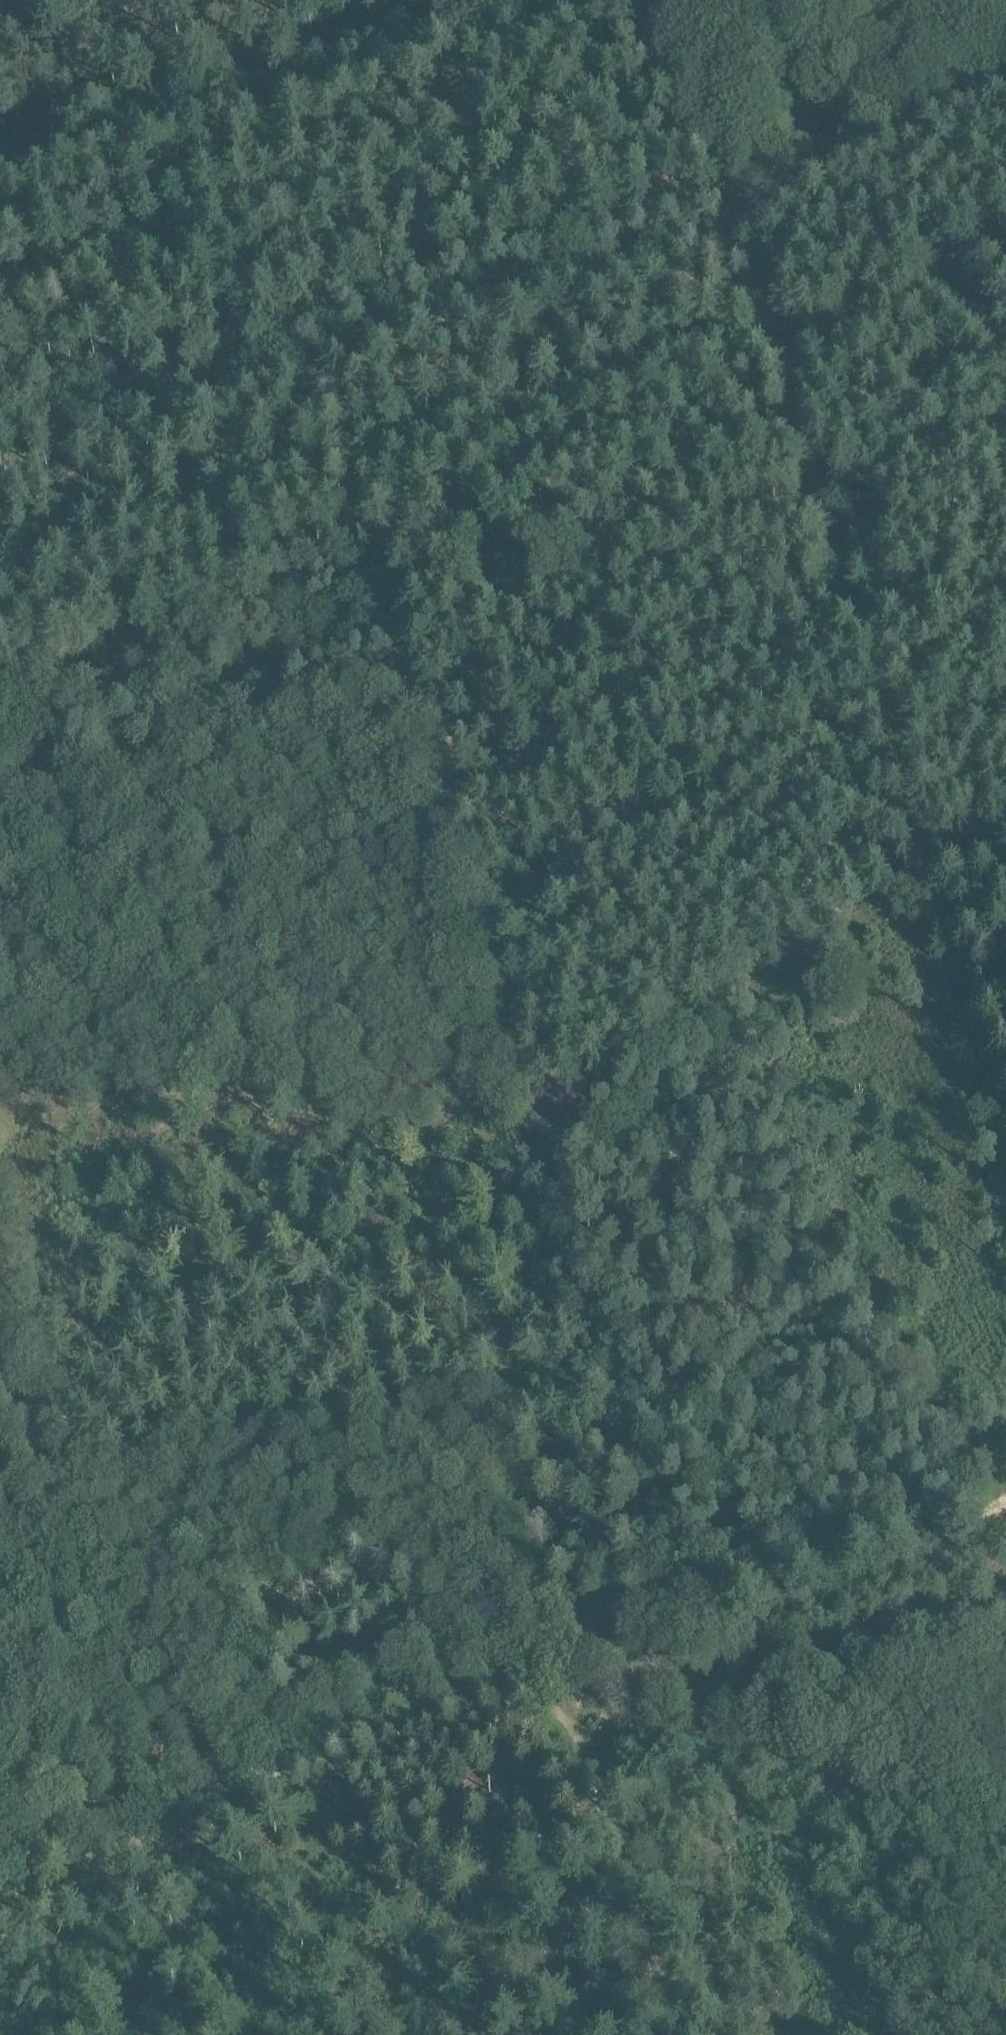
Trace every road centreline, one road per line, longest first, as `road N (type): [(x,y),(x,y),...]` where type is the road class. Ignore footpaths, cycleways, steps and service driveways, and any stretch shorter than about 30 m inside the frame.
road 1 (track): [(0,435),(751,214),(1005,64)]
road 2 (track): [(682,1617),(527,1142),(210,1093),(118,1098),(0,1140)]
road 3 (track): [(0,1172),(143,1812)]
road 4 (track): [(553,1665),(1005,1501)]
road 5 (track): [(143,1812),(314,1759),(553,1665)]
road 6 (track): [(674,2034),(553,1665)]
road 7 (track): [(0,1863),(143,1812)]

